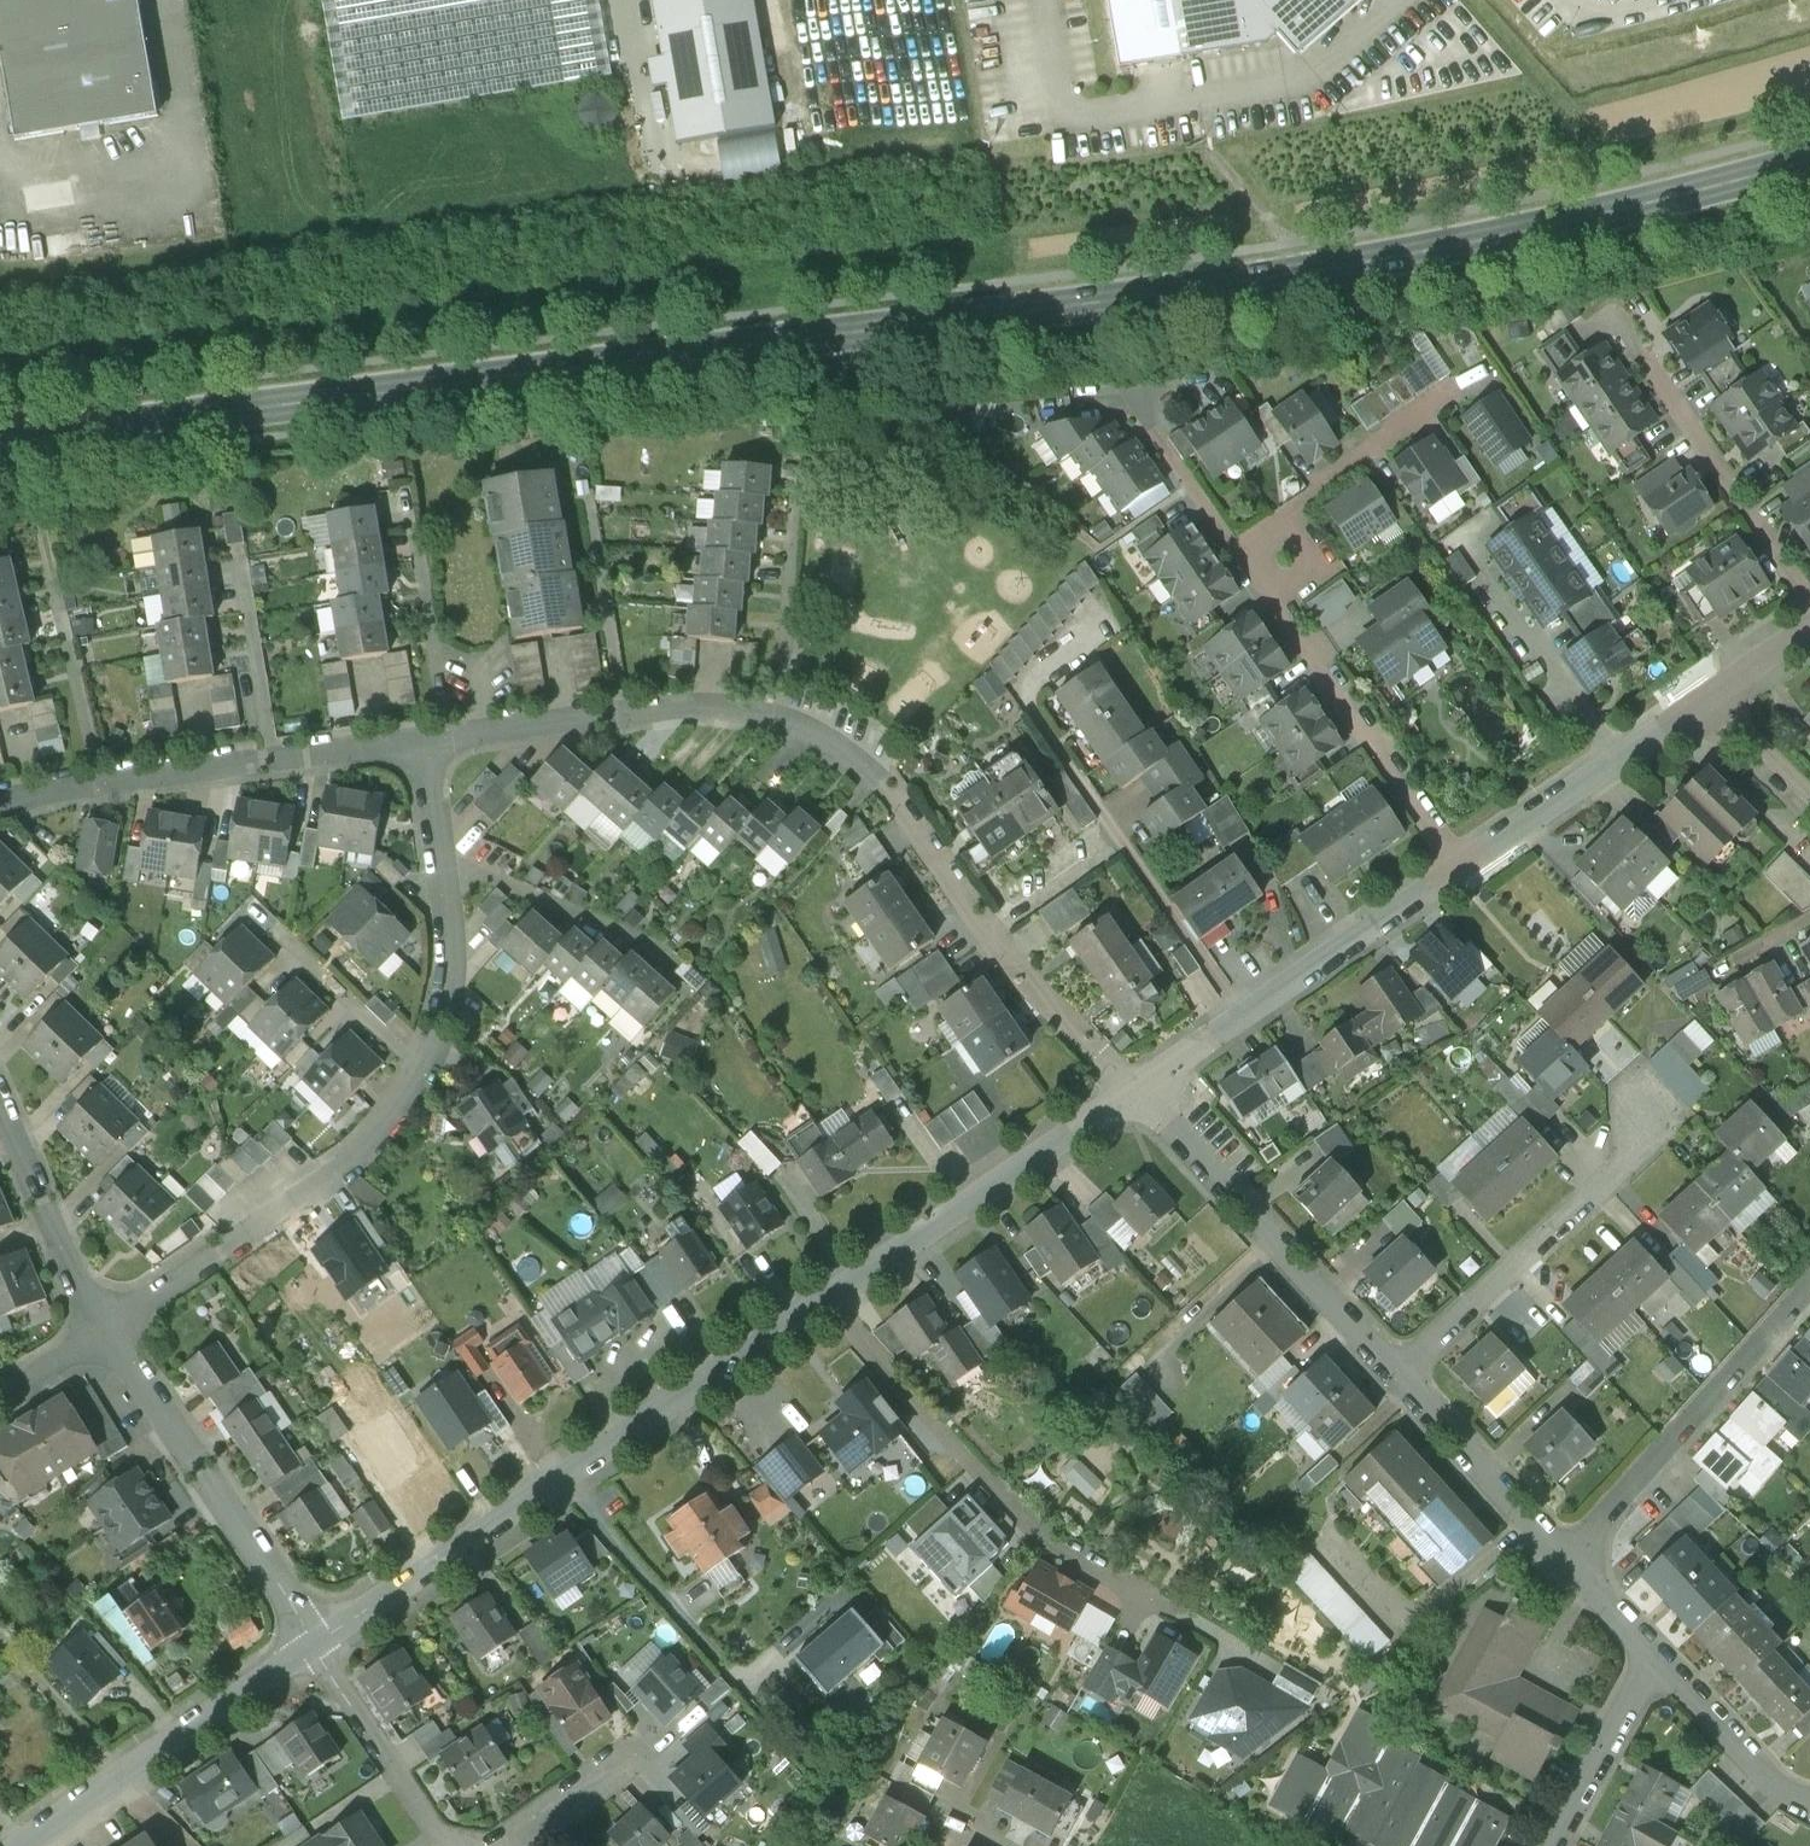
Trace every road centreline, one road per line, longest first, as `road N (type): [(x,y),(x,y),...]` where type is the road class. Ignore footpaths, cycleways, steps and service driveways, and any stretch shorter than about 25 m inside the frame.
road 1 (secondary): [(1809,160),(1619,213),(1307,276),(0,447)]
road 2 (residential): [(420,740),(681,705),(776,715),(807,729),(887,785),(1010,963),(1134,1090)]
road 3 (residential): [(420,740),(447,949),(445,996),(424,1075),(389,1126),(340,1173),(106,1329)]
road 4 (residential): [(314,1645),(825,1299)]
road 5 (residential): [(825,1299),(1034,1535),(1262,1662)]
road 6 (residential): [(0,802),(420,740)]
road 7 (residential): [(1134,1090),(1460,867)]
road 8 (residential): [(1398,1376),(1134,1090)]
road 9 (residential): [(1460,867),(1240,551)]
road 10 (residential): [(314,1645),(106,1329)]
road 11 (residential): [(825,1299),(1134,1090)]
road 12 (residential): [(1398,1376),(1669,1123)]
road 13 (residential): [(1567,1562),(1809,1287)]
road 14 (residential): [(23,1845),(314,1645)]
road 15 (residential): [(1460,867),(1704,700)]
road 16 (residential): [(1809,605),(1645,361)]
road 17 (residential): [(1240,551),(1451,398)]
road 18 (residential): [(1567,1562),(1398,1376)]
road 19 (residential): [(106,1329),(71,1270),(0,1104)]
road 20 (residential): [(450,1845),(314,1645)]
road 21 (residential): [(1551,1845),(1638,1686),(1660,1665)]
road 22 (residential): [(1809,1807),(1755,1768),(1660,1665)]
road 23 (residential): [(1240,551),(1145,415)]
road 24 (residential): [(640,1747),(515,1845)]
road 25 (residential): [(1704,700),(1809,804)]
road 26 (residential): [(1660,1665),(1567,1562)]
road 27 (residential): [(1704,700),(1809,627)]
road 28 (residential): [(106,1329),(0,1398)]

